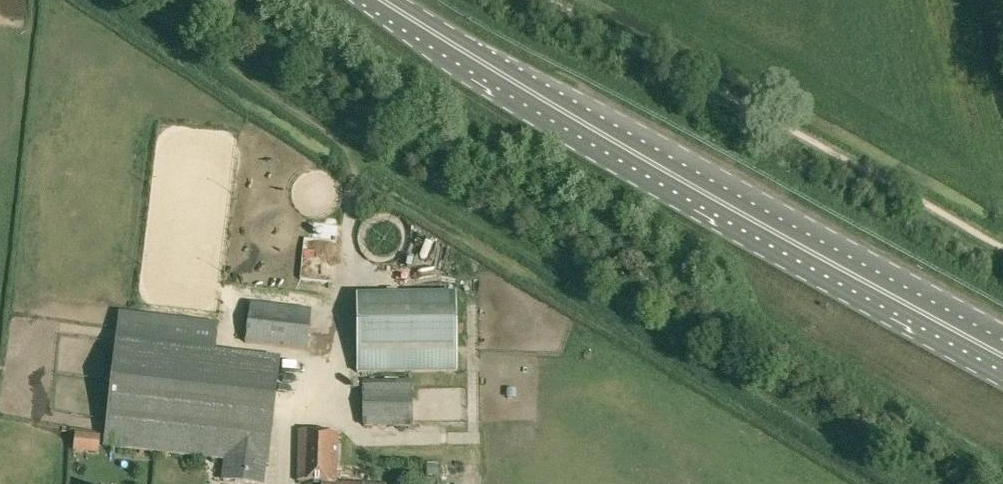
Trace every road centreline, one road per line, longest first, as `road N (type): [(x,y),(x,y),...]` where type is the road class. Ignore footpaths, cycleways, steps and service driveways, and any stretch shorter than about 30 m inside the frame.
road 1 (primary): [(1002,354),(385,0)]

